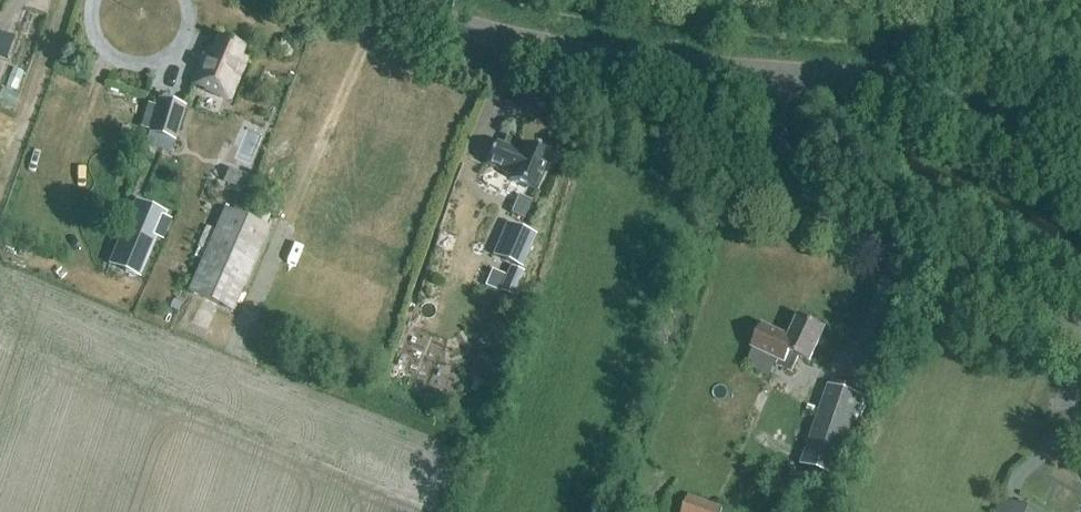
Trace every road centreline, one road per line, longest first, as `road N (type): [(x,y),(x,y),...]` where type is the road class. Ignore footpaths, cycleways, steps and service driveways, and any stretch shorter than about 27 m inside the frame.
road 1 (unclassified): [(1080,347),(837,229),(786,190),(768,146),(776,77)]
road 2 (tertiary): [(776,77),(627,64),(387,0)]
road 3 (tertiary): [(1080,121),(911,89),(776,77)]

